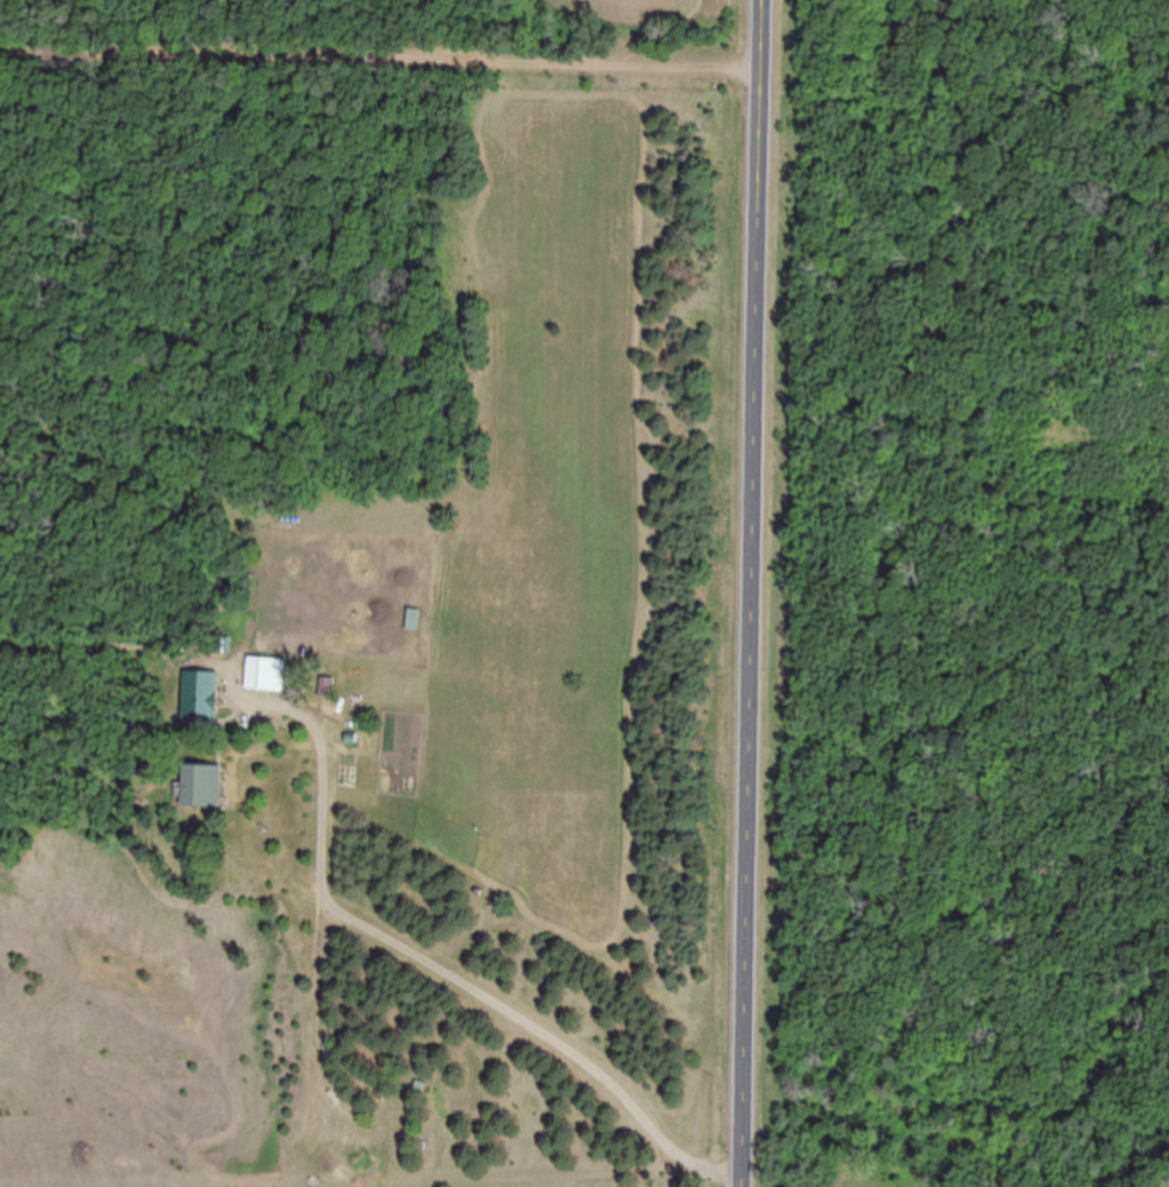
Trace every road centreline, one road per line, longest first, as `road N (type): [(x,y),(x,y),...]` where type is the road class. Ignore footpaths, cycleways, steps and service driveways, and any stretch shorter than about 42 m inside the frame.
road 1 (tertiary): [(738,1186),(761,0)]

